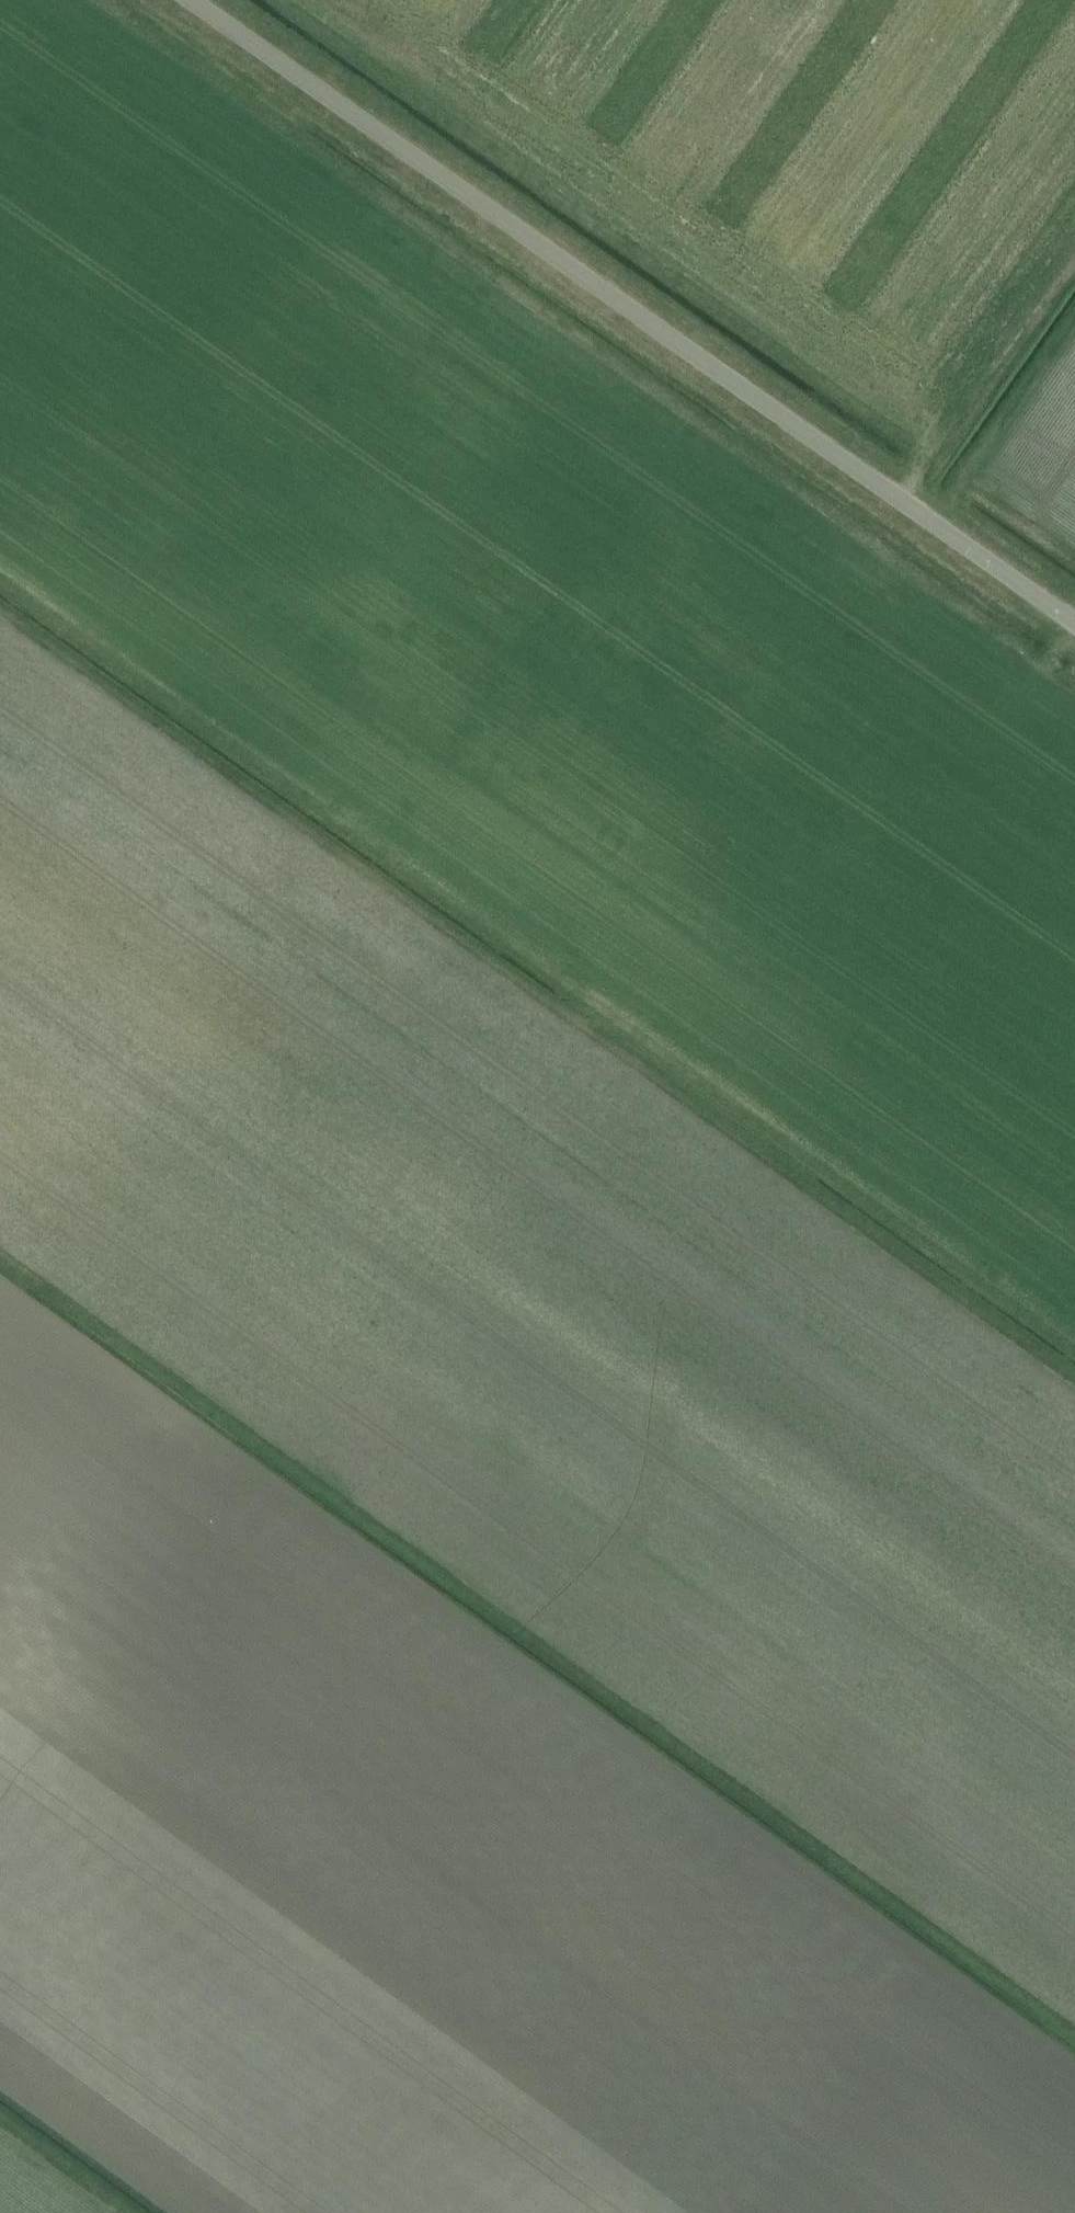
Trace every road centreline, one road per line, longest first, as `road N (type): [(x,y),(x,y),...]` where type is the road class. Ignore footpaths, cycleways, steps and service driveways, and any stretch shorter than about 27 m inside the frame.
road 1 (unclassified): [(1074,622),(190,0)]

